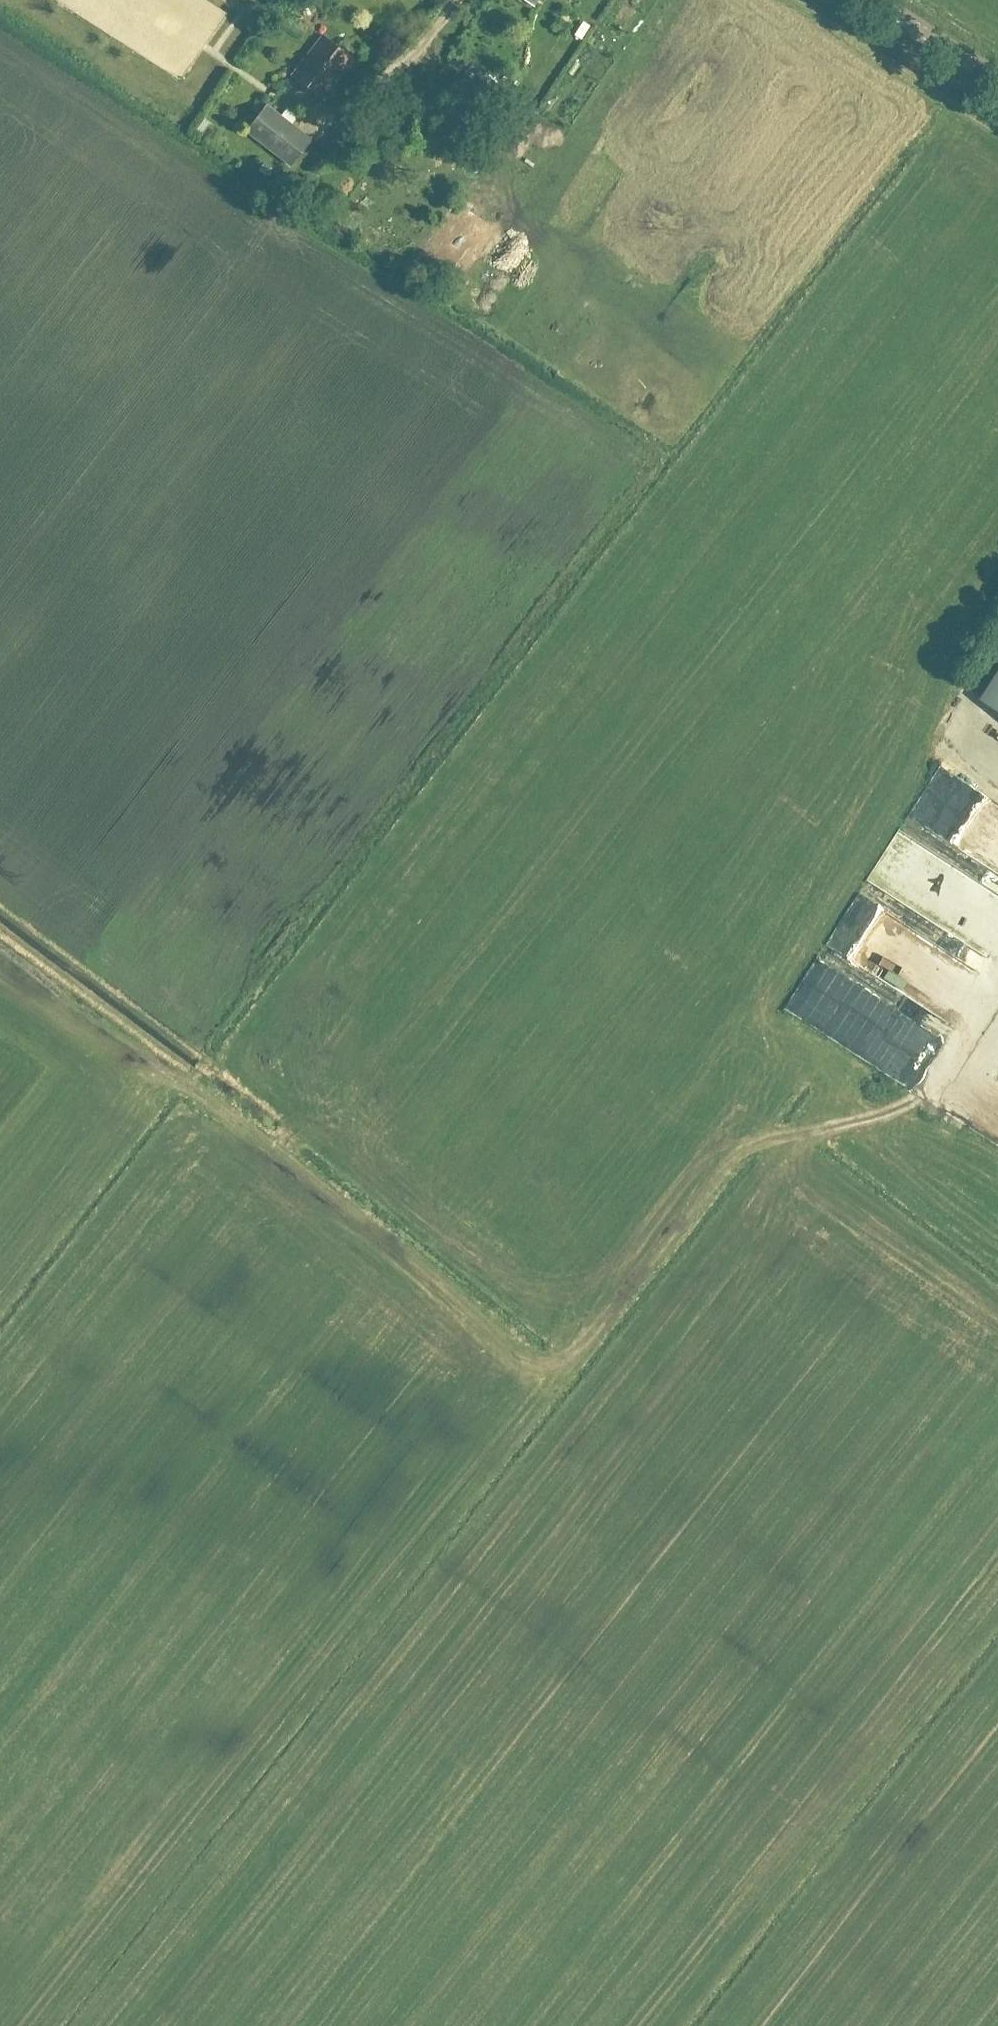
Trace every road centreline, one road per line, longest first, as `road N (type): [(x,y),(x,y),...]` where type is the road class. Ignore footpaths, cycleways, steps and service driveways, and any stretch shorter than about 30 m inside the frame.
road 1 (tertiary): [(997,100),(845,0)]

